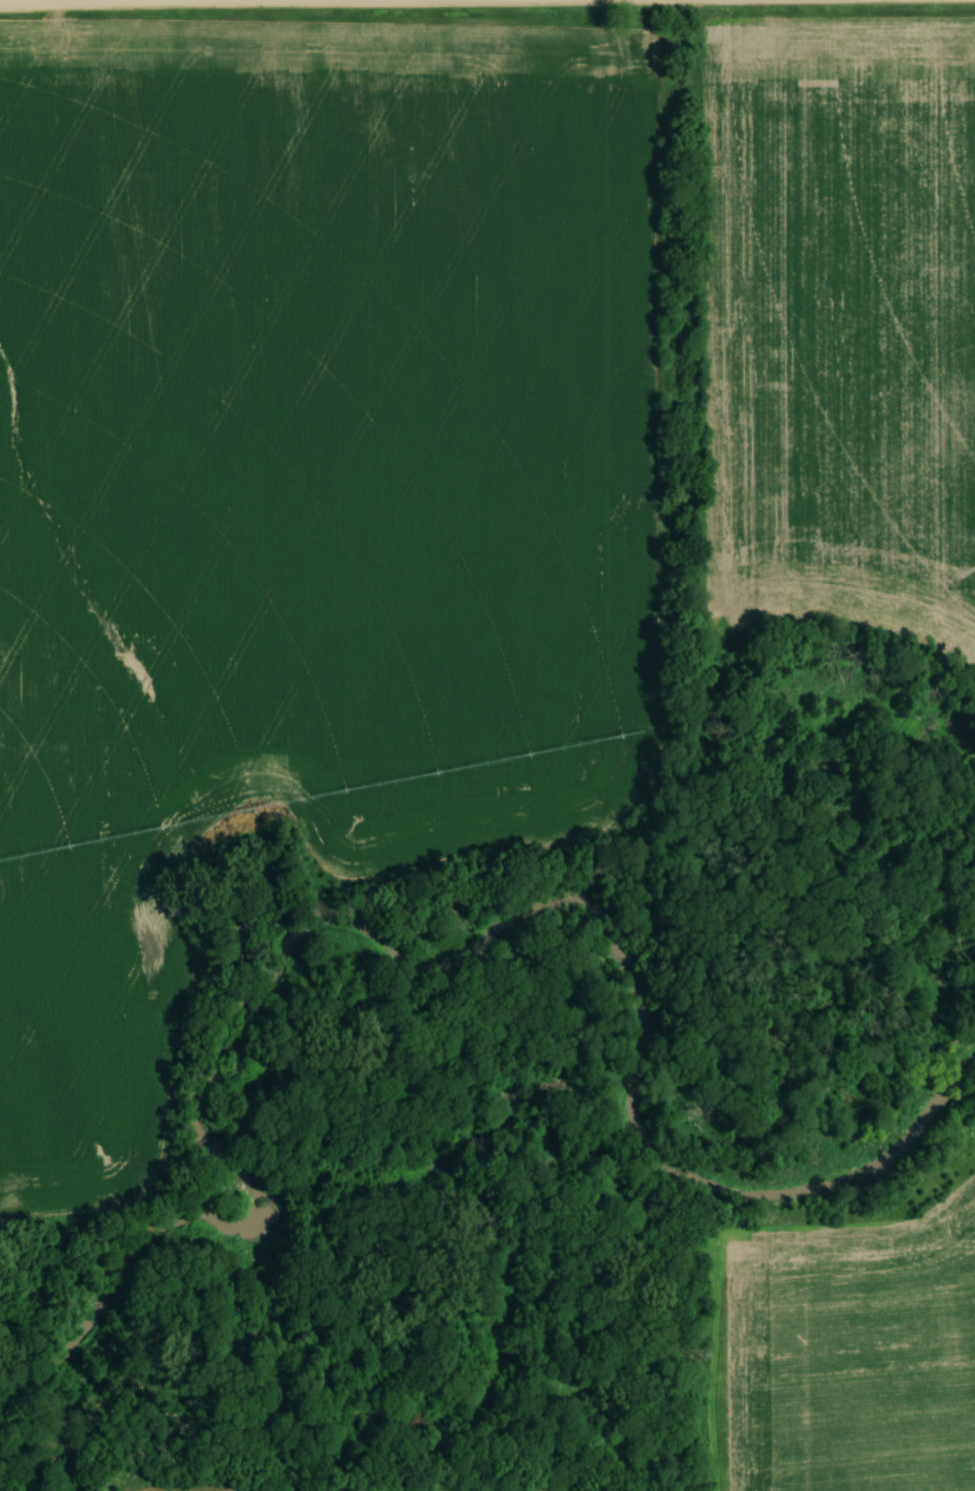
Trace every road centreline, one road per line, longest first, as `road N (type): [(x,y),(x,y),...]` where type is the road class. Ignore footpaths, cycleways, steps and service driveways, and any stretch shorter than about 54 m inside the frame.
road 1 (residential): [(666,0),(0,5)]

